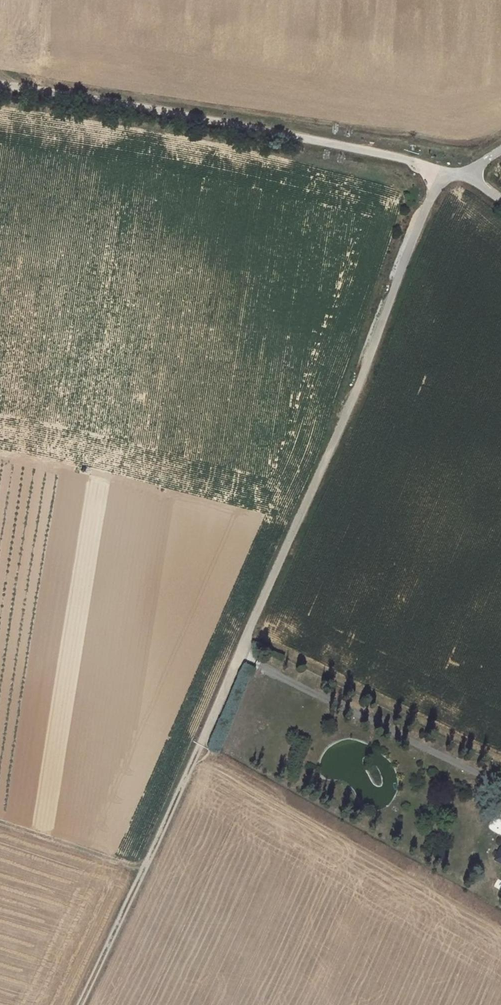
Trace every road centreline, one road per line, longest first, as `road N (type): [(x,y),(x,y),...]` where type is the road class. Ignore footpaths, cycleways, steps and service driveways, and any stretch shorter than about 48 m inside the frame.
road 1 (unclassified): [(200,745),(351,405),(439,171)]
road 2 (track): [(417,161),(0,85)]
road 3 (track): [(79,1004),(200,745)]
road 4 (track): [(145,865),(0,821)]

